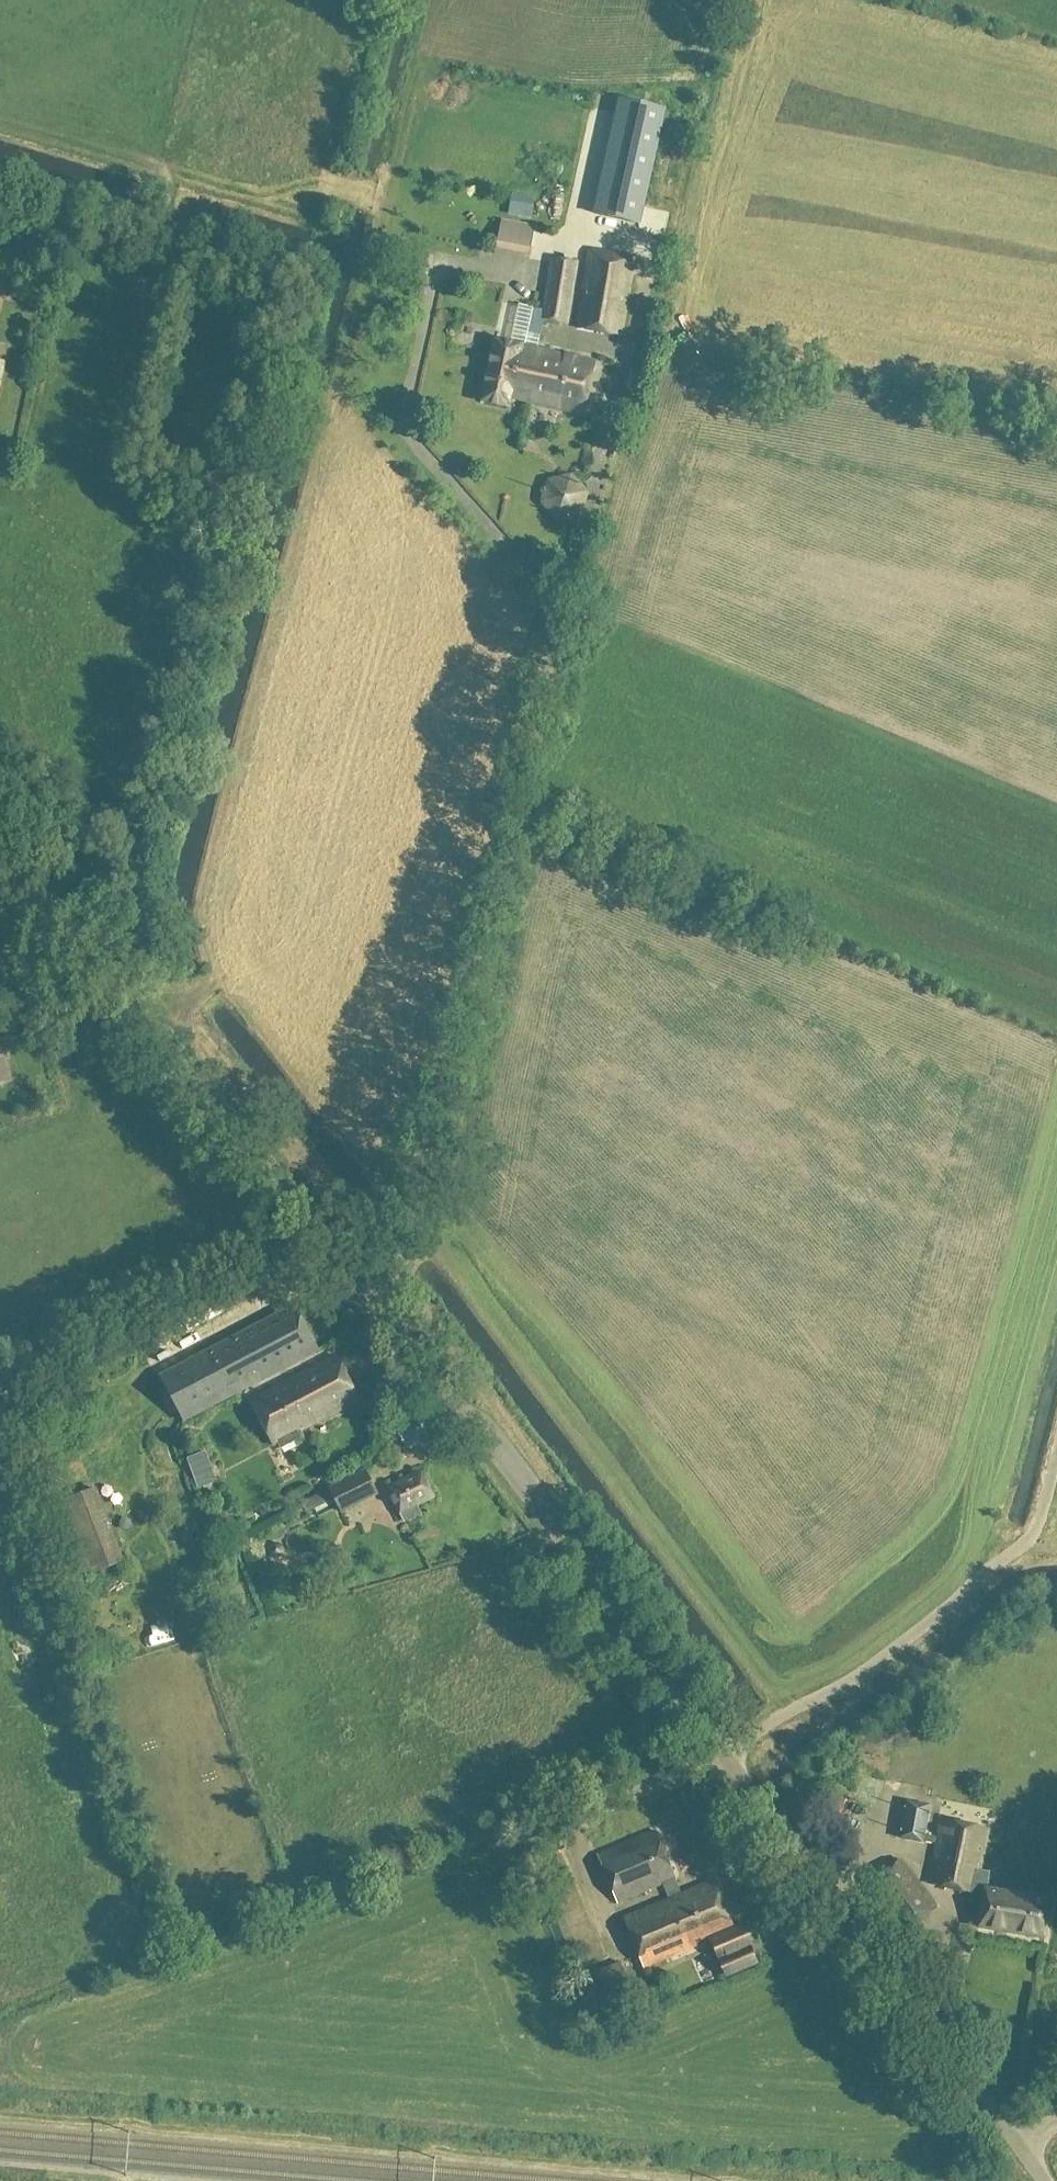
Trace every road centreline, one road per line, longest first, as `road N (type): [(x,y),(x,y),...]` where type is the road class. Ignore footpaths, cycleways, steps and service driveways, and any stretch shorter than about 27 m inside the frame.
road 1 (unclassified): [(1018,2142),(0,829)]
road 2 (track): [(1056,1459),(1038,1531),(841,1686),(718,1754)]

